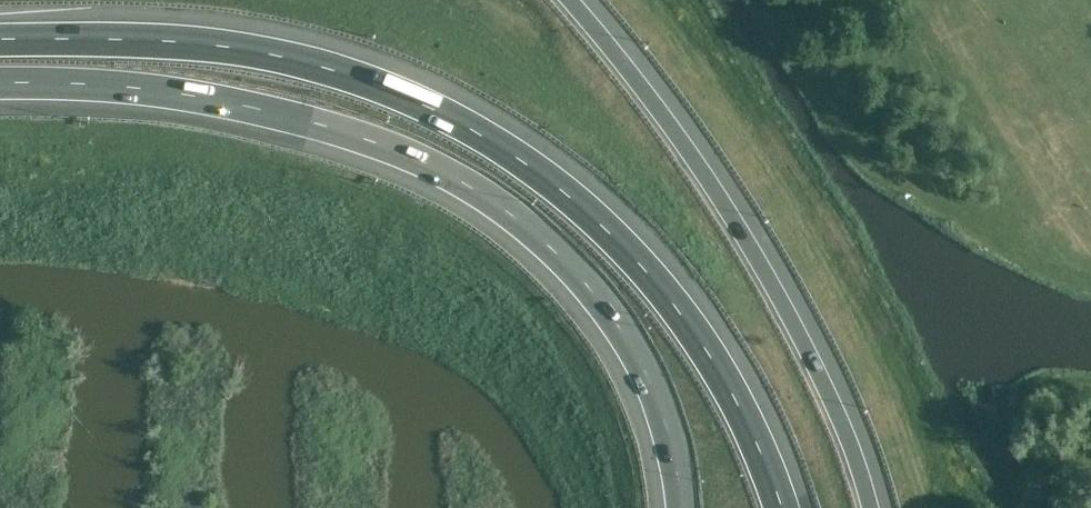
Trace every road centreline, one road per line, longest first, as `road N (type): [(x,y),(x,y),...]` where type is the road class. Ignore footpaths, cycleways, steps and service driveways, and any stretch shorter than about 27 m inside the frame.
road 1 (motorway): [(783,507),(727,379),(676,308),(555,183),(470,127),(300,60),(114,39),(0,40)]
road 2 (motorway): [(0,84),(127,90),(334,136),(438,178),(517,227),(619,341),(654,405),(674,507)]
road 3 (motorway): [(872,507),(826,383),(718,192),(568,0)]

